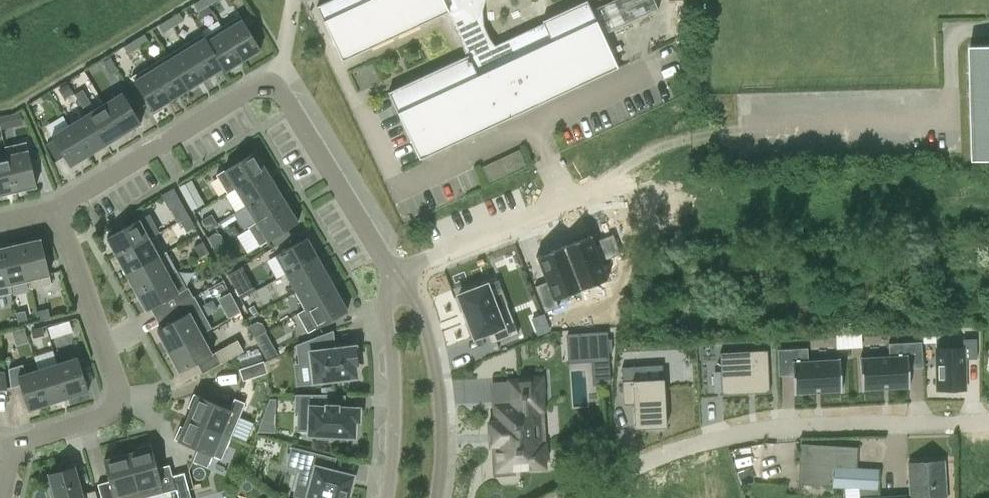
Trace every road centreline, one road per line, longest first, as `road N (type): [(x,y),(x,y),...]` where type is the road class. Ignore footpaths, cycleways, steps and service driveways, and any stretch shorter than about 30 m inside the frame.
road 1 (residential): [(400,271),(280,88),(267,85),(56,207)]
road 2 (residential): [(568,497),(710,433),(988,419)]
road 3 (residential): [(56,207),(121,397),(113,414),(24,440),(5,497)]
road 4 (residential): [(442,497),(442,396),(423,310),(400,271)]
road 5 (residential): [(400,271),(388,304),(396,448),(389,497)]
road 6 (residential): [(400,271),(571,202)]

